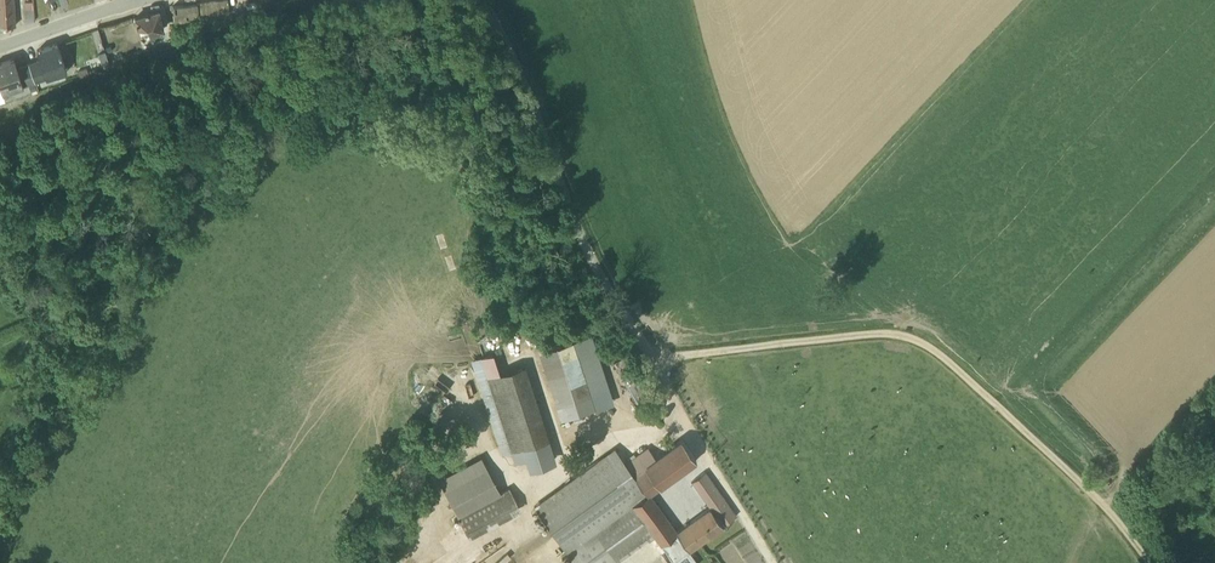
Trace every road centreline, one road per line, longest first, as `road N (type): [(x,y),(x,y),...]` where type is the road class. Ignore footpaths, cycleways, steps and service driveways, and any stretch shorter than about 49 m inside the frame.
road 1 (track): [(655,358),(880,330),(922,339),(1102,499),(1154,562)]
road 2 (unclassified): [(485,0),(583,238),(655,358)]
road 3 (track): [(655,358),(776,562)]
road 4 (track): [(372,562),(443,420)]
road 5 (residential): [(0,48),(137,0)]

